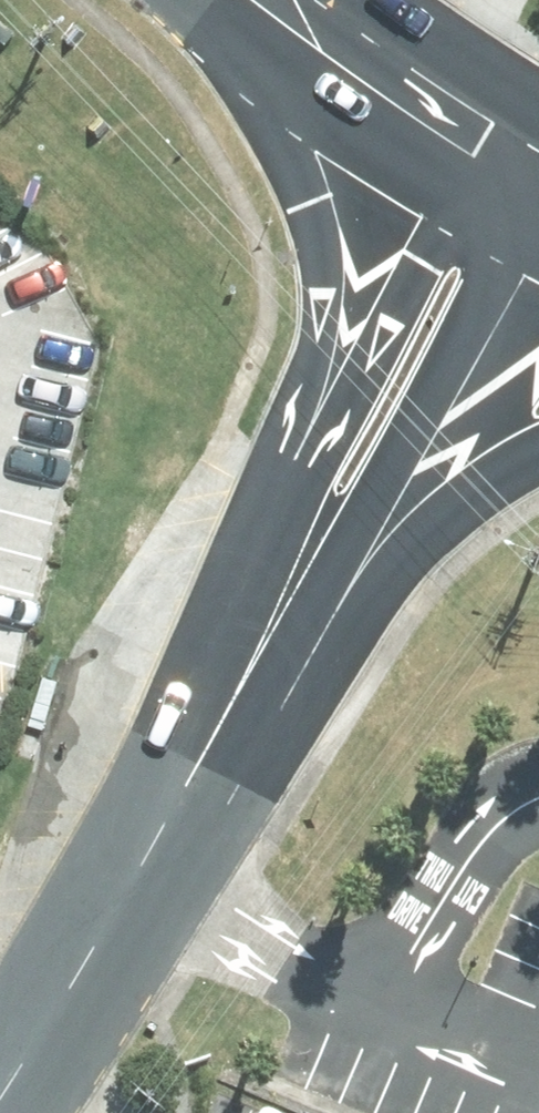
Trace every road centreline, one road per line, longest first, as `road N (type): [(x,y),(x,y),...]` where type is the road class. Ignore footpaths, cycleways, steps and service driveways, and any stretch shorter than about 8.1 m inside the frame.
road 1 (unclassified): [(538,170),(374,499),(249,669)]
road 2 (primary): [(294,474),(324,277),(308,205),(219,0)]
road 3 (unclassified): [(0,1084),(136,884),(249,669)]
road 4 (unclassified): [(294,474),(495,126)]
road 5 (primary): [(538,451),(406,540),(249,669)]
road 6 (primary): [(308,0),(495,126)]
road 7 (unclassified): [(249,669),(294,474)]

